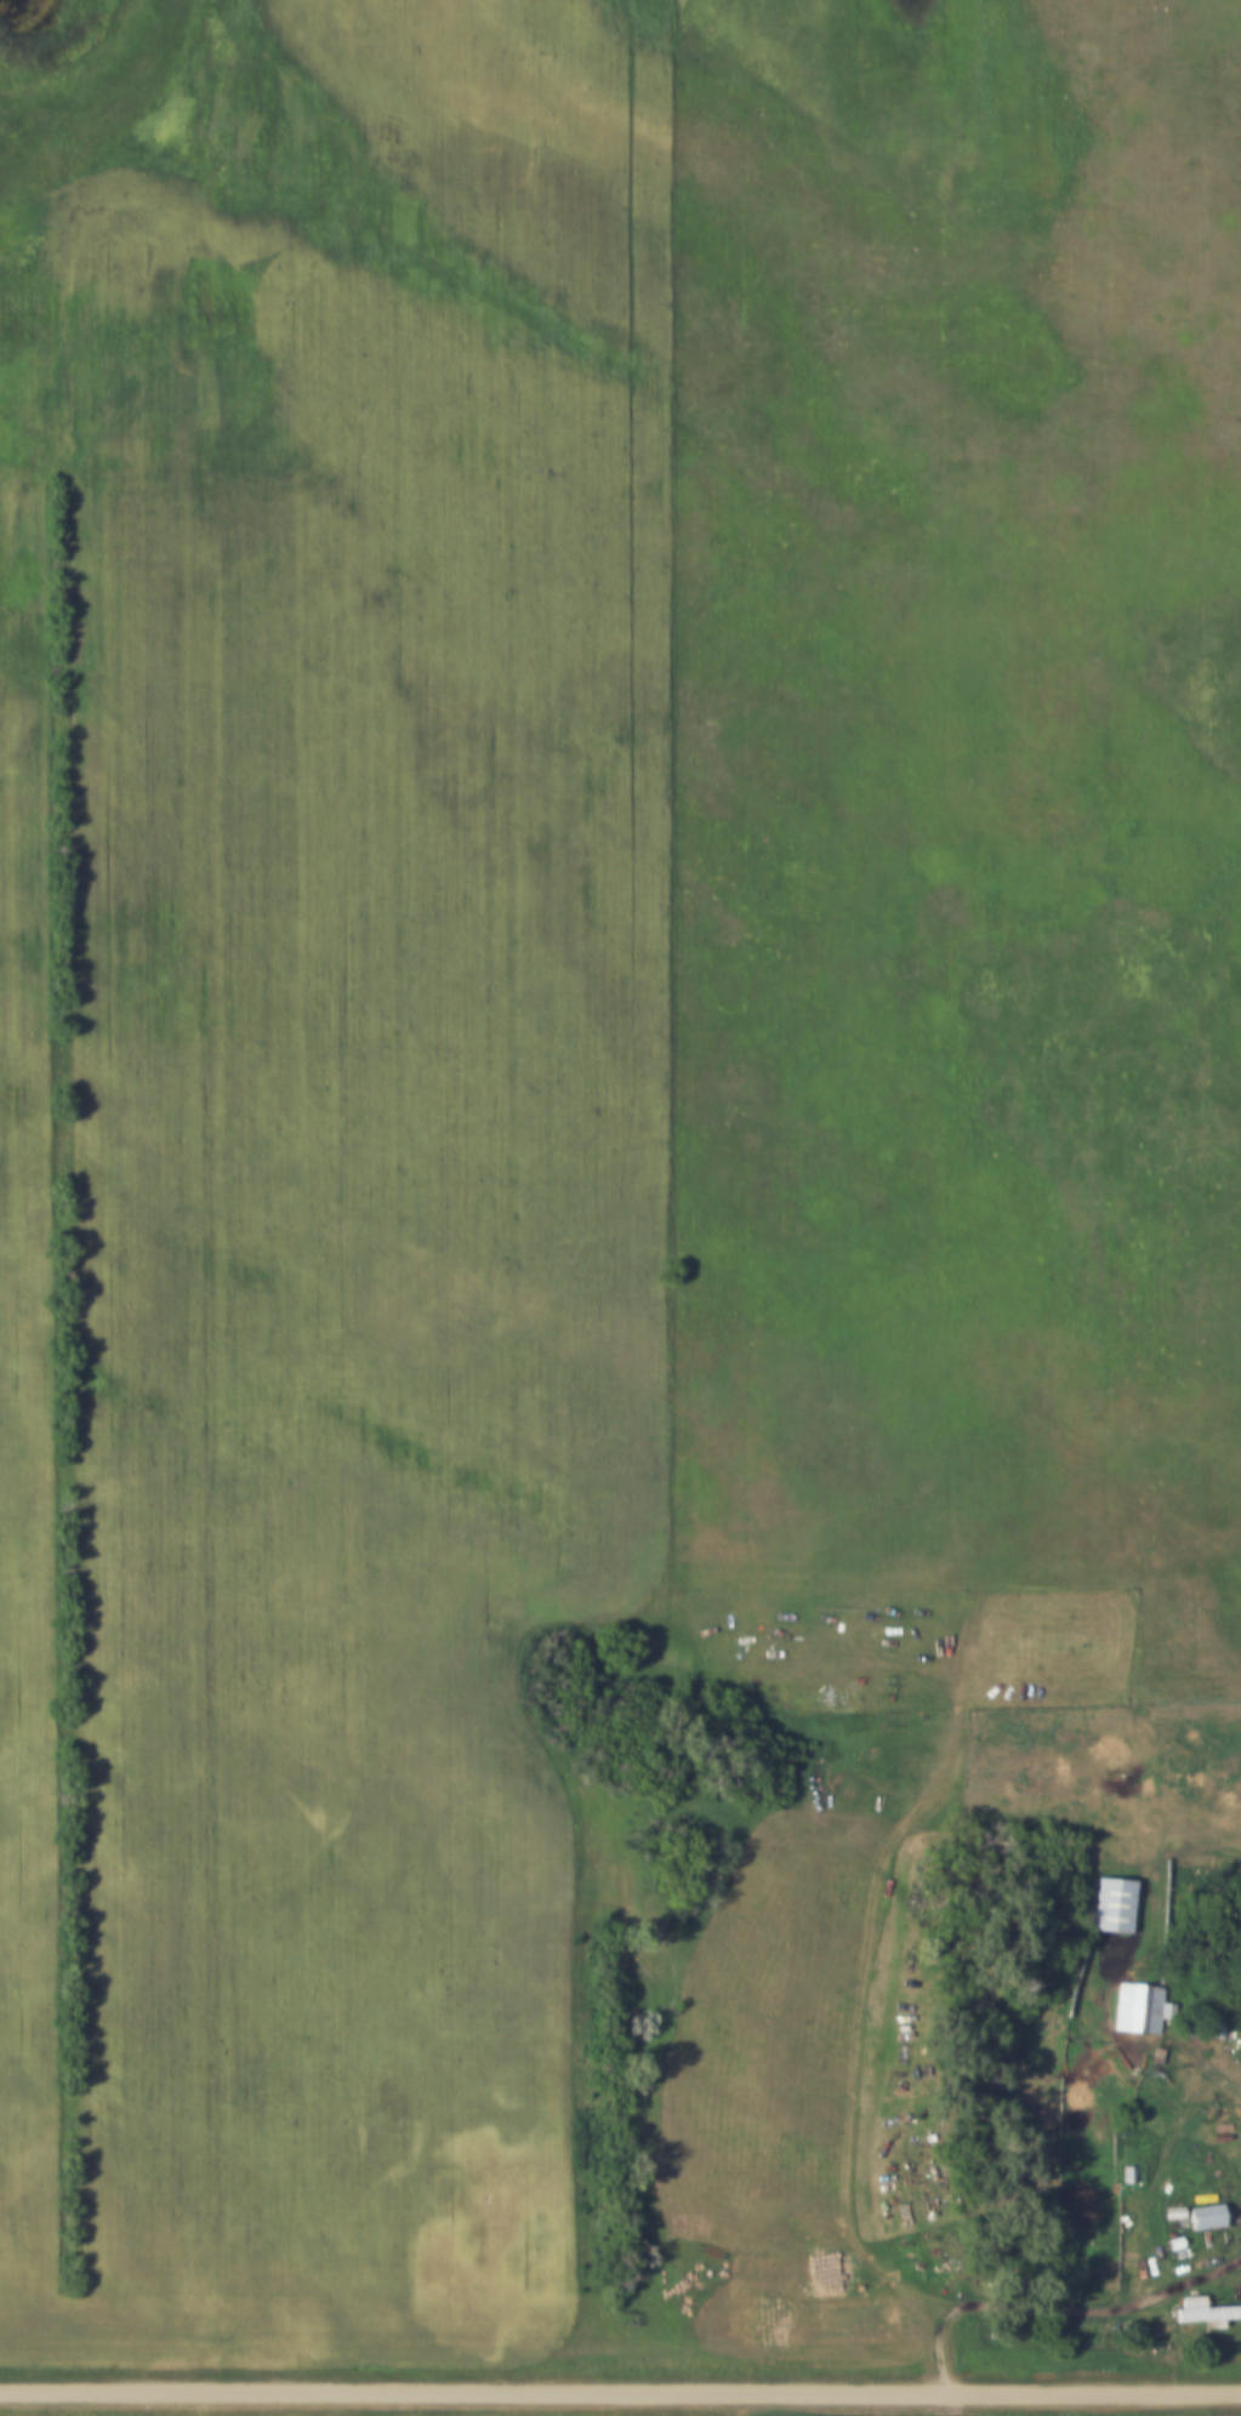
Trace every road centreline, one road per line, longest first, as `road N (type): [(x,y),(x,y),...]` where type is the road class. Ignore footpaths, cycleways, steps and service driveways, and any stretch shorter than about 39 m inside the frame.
road 1 (residential): [(1240,2391),(0,2391)]
road 2 (track): [(979,1580),(906,1939),(911,2115),(945,2255),(952,2391)]

